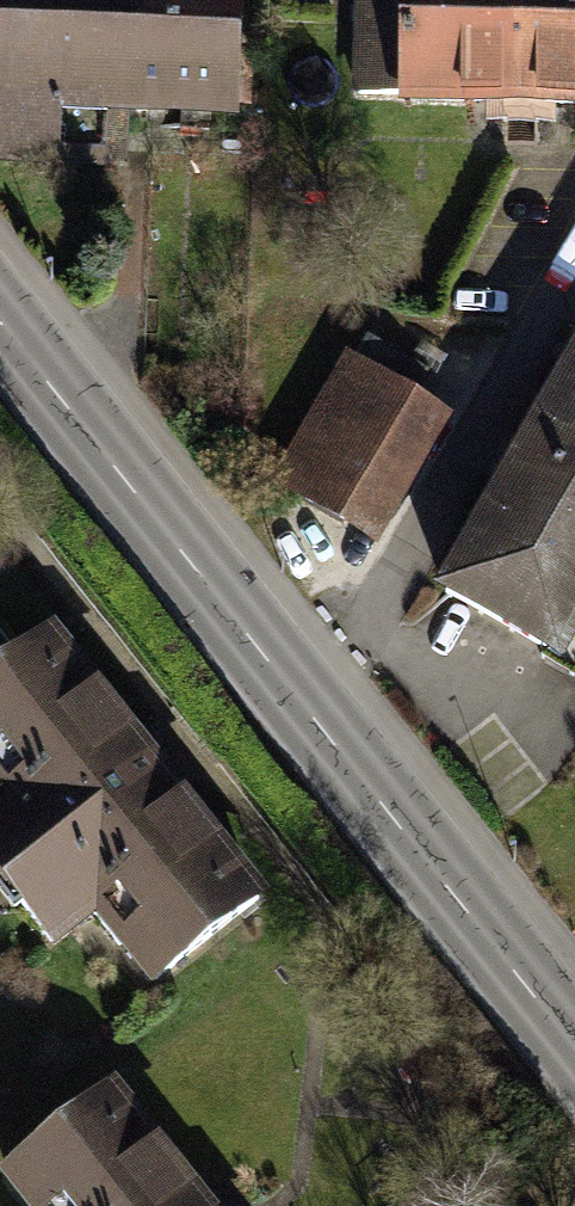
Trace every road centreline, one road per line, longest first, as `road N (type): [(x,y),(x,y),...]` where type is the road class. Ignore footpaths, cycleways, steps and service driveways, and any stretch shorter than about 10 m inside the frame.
road 1 (residential): [(318,712),(574,270)]
road 2 (primary): [(0,319),(318,712)]
road 3 (primary): [(318,712),(574,1048)]

